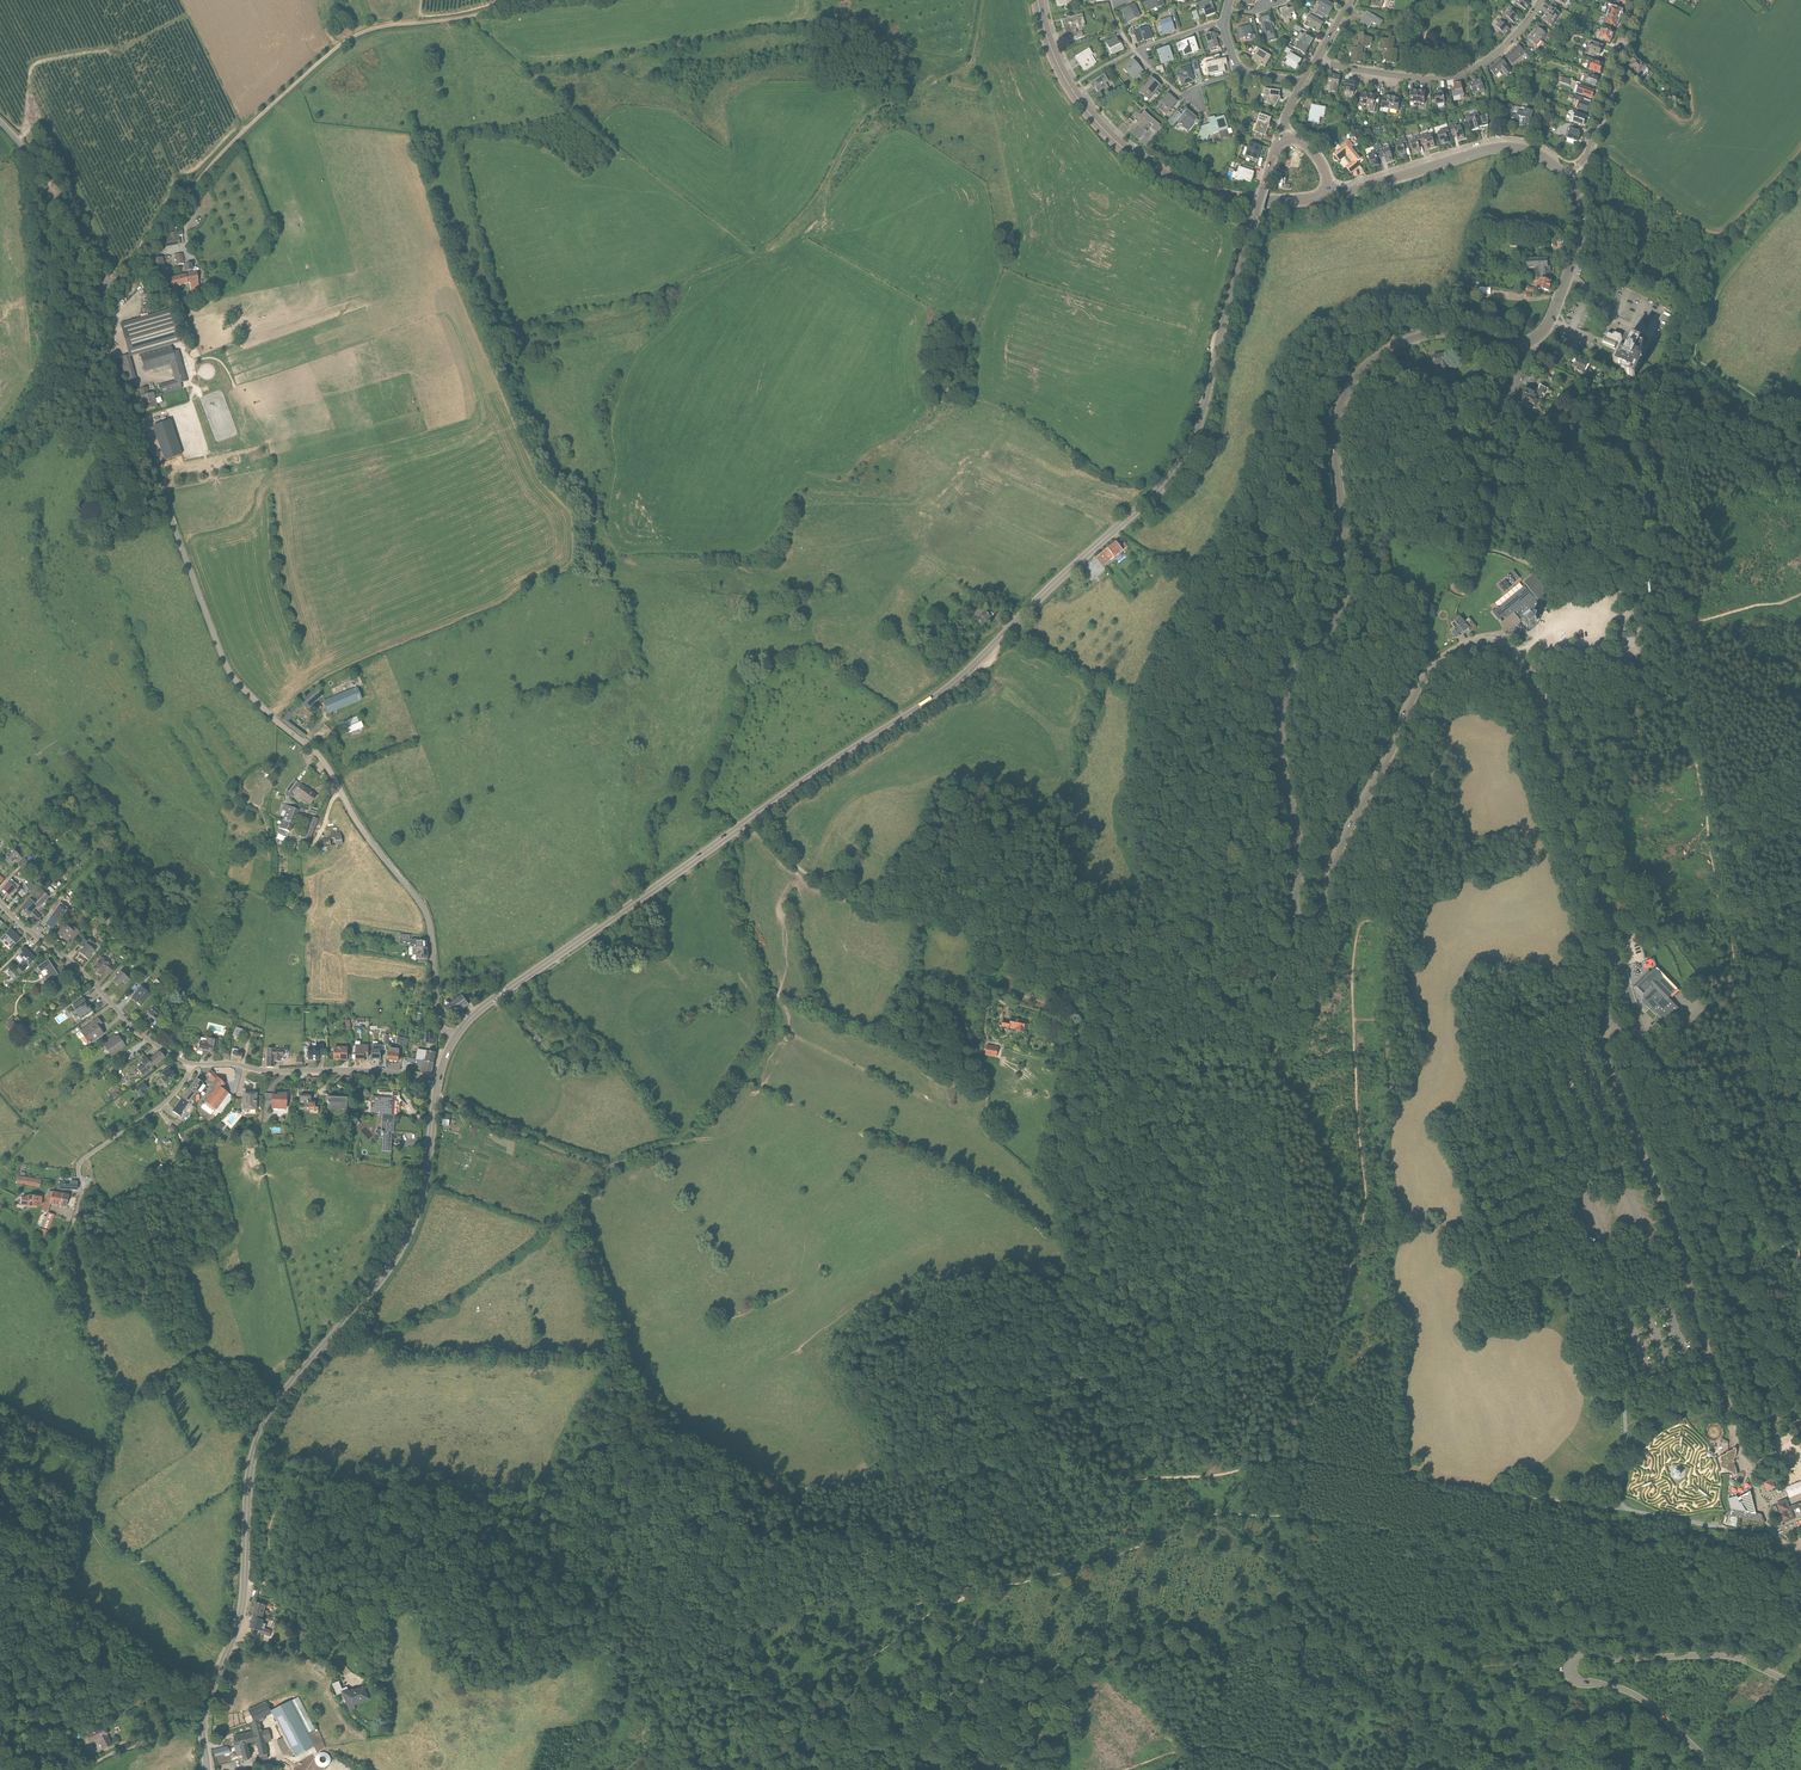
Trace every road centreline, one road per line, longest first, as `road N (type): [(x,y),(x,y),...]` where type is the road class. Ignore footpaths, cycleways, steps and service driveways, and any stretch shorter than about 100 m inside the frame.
road 1 (unclassified): [(1604,1027),(1611,938),(1531,678),(1515,650),(1476,643),(1425,676),(1311,916),(1296,908),(1298,848),(1281,746),(1292,680),(1332,625),(1347,583),(1335,436),(1348,389),(1372,361),(1420,336),(1461,332),(1515,345),(1540,334),(1580,236),(1579,204),(1566,176)]
road 2 (secondary): [(455,1037),(492,1001),(941,694),(1158,490),(1197,426),(1270,163),(1287,138)]
road 3 (unclassified): [(455,1037),(440,1024),(423,907),(359,826),(317,754),(230,673),(110,361),(104,287)]
road 4 (secondary): [(207,1769),(203,1717),(243,1604),(247,1496),(259,1433),(404,1242),(422,1195),(438,1082)]
road 5 (track): [(1296,1461),(1355,1244),(1268,1025),(1270,992),(1302,915)]
road 6 (unclassified): [(1604,1027),(1608,1066),(1683,1256),(1698,1325),(1730,1406),(1760,1424),(1791,1409)]
road 7 (track): [(141,261),(222,154),(341,44),(381,26),(503,8)]
road 8 (track): [(1215,1475),(1266,1422),(1303,1312),(1301,1224),(1274,1120),(1277,1056)]
road 9 (unclassified): [(1791,1409),(1795,1376),(1755,1323),(1647,1046),(1604,1027)]
road 10 (track): [(261,1582),(273,1518),(319,1473),(541,1493),(608,1451)]
road 11 (unclassified): [(1800,1688),(1719,1654),(1569,1664),(1573,1679),(1644,1701),(1718,1769)]
road 12 (track): [(1101,929),(1151,933),(1217,903),(1228,877),(1231,813),(1259,715),(1298,651),(1309,654)]
road 13 (track): [(625,1769),(686,1734),(816,1700),(943,1604)]
road 14 (track): [(1569,1664),(1455,1667),(1389,1659),(1288,1581),(1283,1556),(1295,1536)]
road 15 (secondary): [(1253,200),(1171,178),(1113,139),(1065,78),(1038,0)]
road 16 (track): [(792,227),(866,117),(969,63),(983,0)]
road 17 (track): [(608,1451),(660,1446),(801,1489),(898,1467)]
road 18 (track): [(1034,1445),(1058,1445),(1119,1481),(1296,1461)]
road 19 (track): [(943,1604),(1062,1575),(1192,1525)]
road 20 (residential): [(1318,59),(1405,77),(1454,76),(1497,54),(1542,0)]
road 21 (unclassified): [(1326,187),(1351,191),(1504,147),(1540,155),(1566,176)]
road 22 (unclassified): [(192,1064),(134,1031),(85,975),(0,904)]
road 23 (unclassified): [(438,1082),(365,1070),(192,1064)]
road 24 (track): [(1408,1478),(1619,1509)]
road 25 (residential): [(72,1224),(81,1161),(164,1104),(192,1064)]
road 26 (unclassified): [(104,287),(0,121)]
road 27 (unclassified): [(0,443),(34,398),(57,323),(104,287)]
road 28 (residential): [(1637,0),(1586,156),(1566,176)]
road 29 (track): [(436,1095),(608,1169)]
road 30 (track): [(1772,1538),(1619,1509)]
road 31 (track): [(956,918),(1023,905),(1101,929)]
road 32 (track): [(898,1467),(972,1463),(1034,1445)]
road 33 (track): [(0,1665),(21,1678),(32,1698),(20,1745),(31,1769)]

